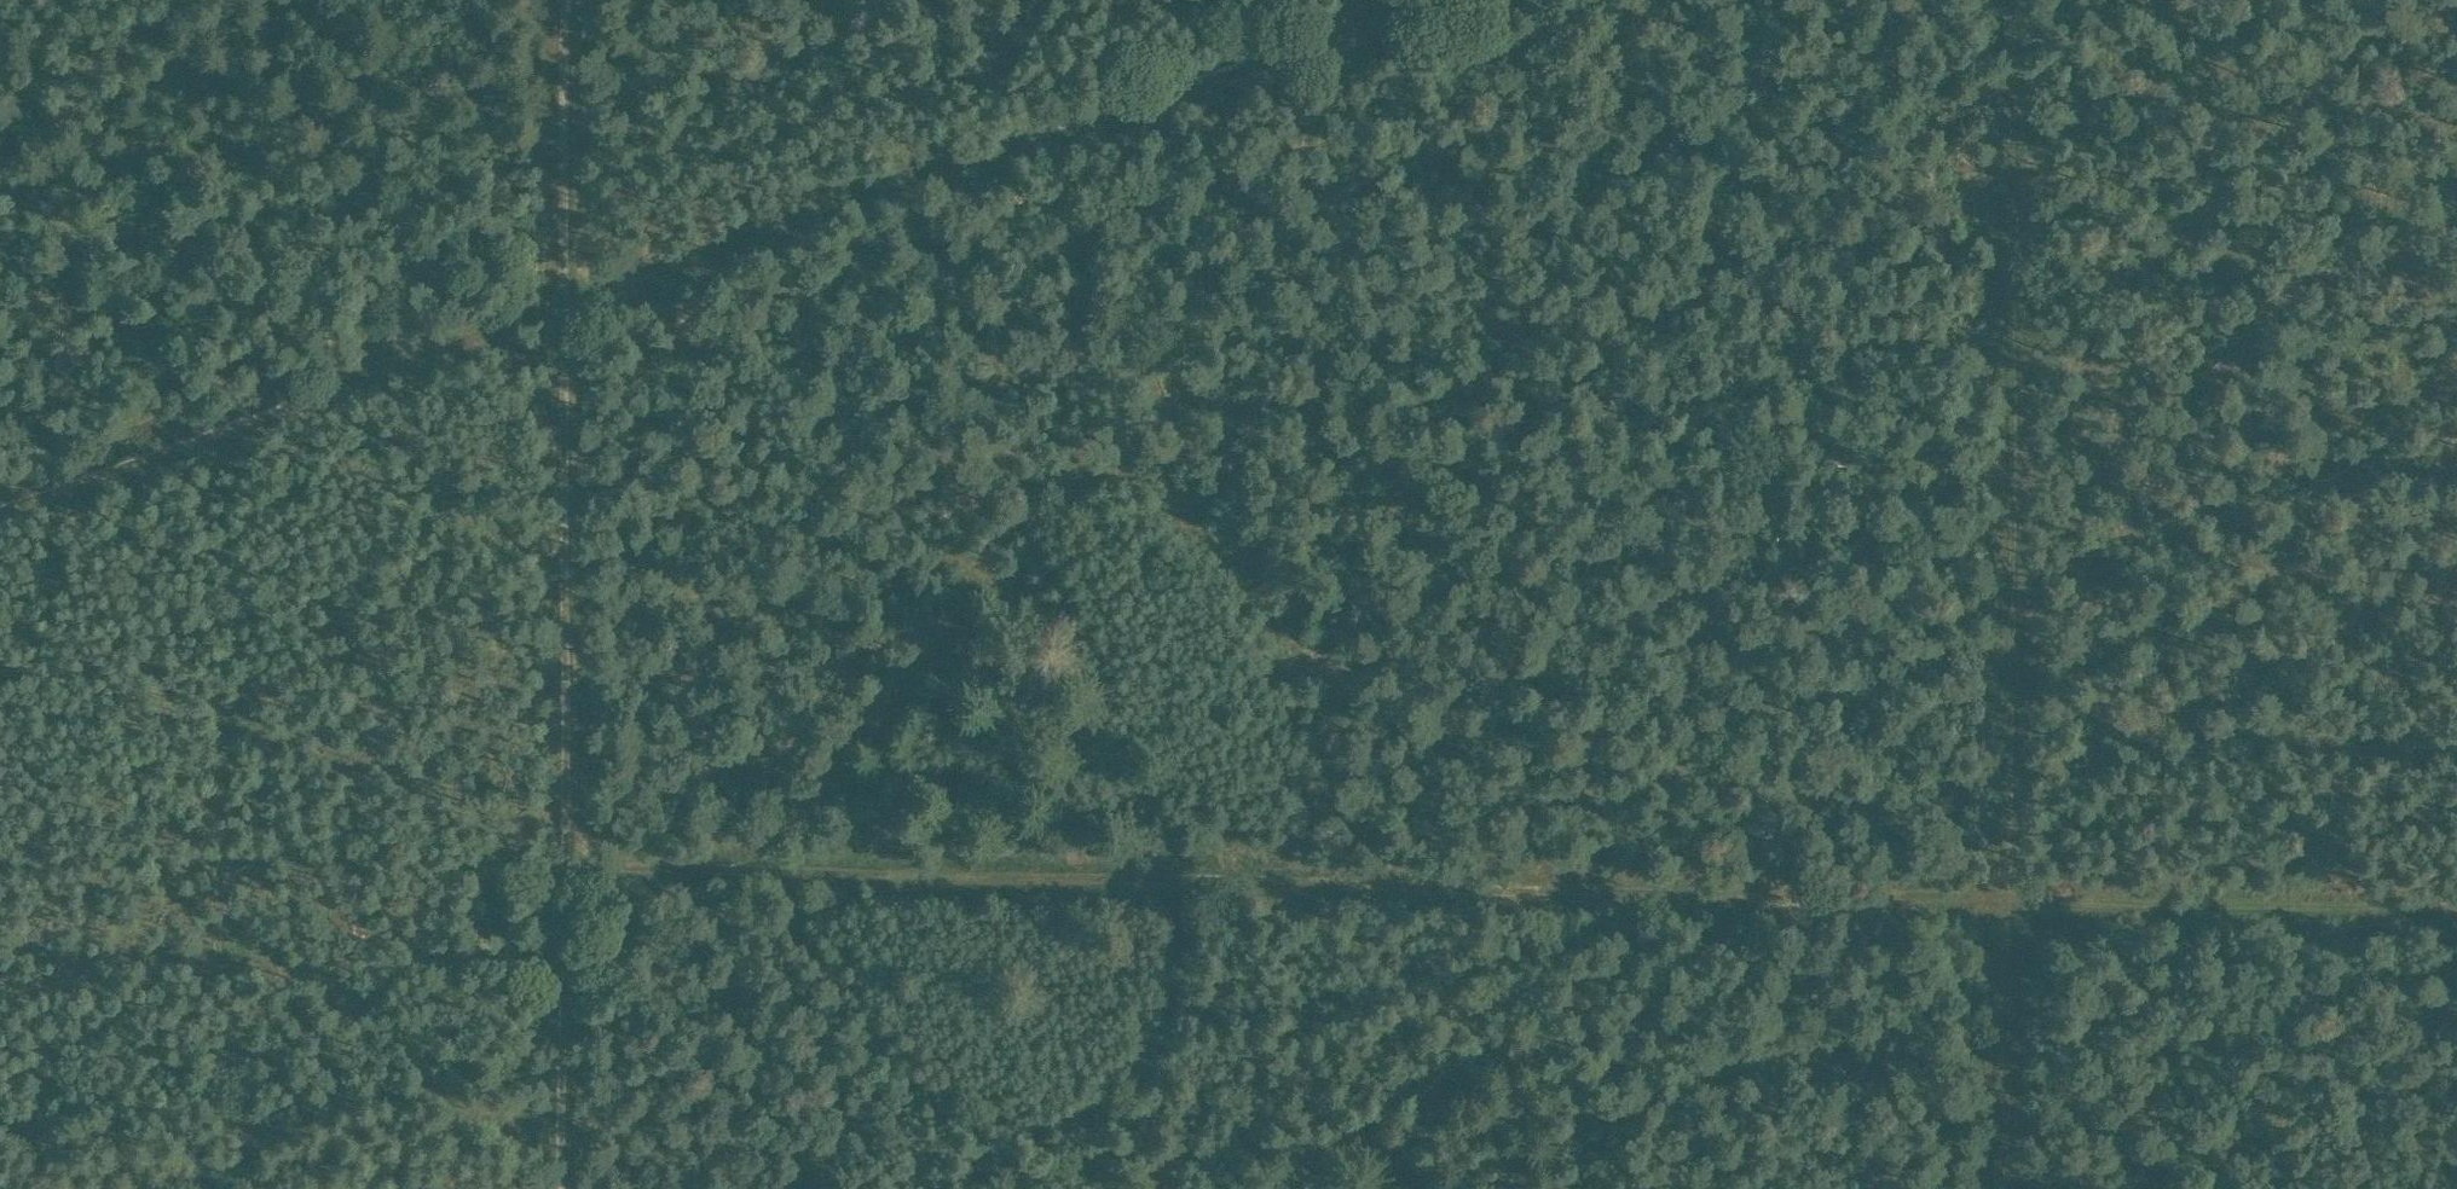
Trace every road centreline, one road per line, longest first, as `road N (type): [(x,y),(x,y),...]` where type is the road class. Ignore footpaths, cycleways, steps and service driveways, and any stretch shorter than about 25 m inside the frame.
road 1 (track): [(2456,907),(568,854)]
road 2 (track): [(2010,1188),(2013,0)]
road 3 (track): [(566,1188),(565,0)]
road 4 (track): [(1022,142),(316,394)]
road 5 (track): [(316,394),(0,510)]
road 6 (track): [(1255,58),(1022,142)]
road 7 (track): [(1415,0),(1255,58)]

